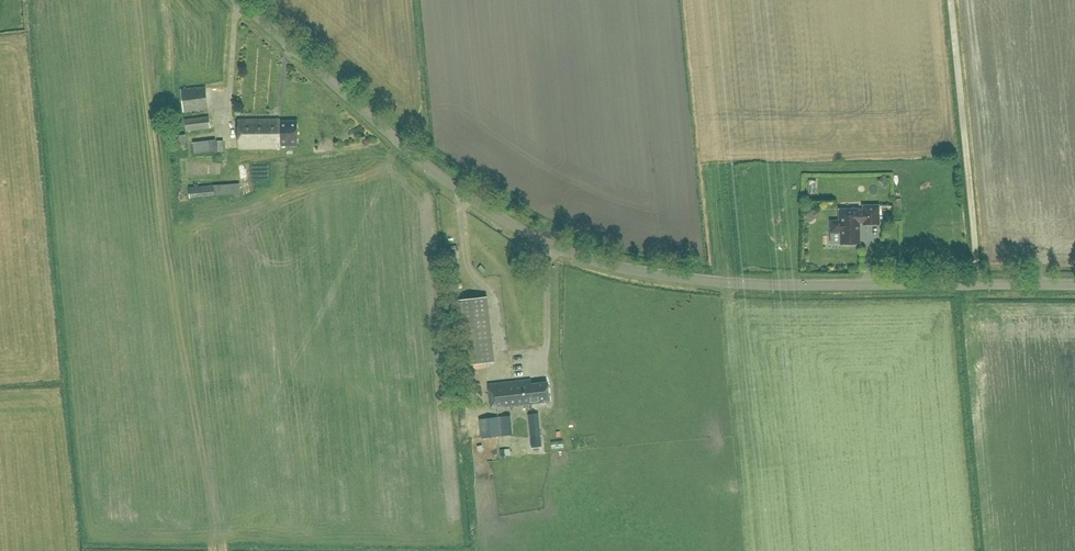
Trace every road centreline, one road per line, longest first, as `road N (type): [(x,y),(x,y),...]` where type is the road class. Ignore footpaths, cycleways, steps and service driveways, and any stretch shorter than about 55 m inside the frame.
road 1 (unclassified): [(1074,285),(723,282),(587,257),(458,189),(237,0)]

